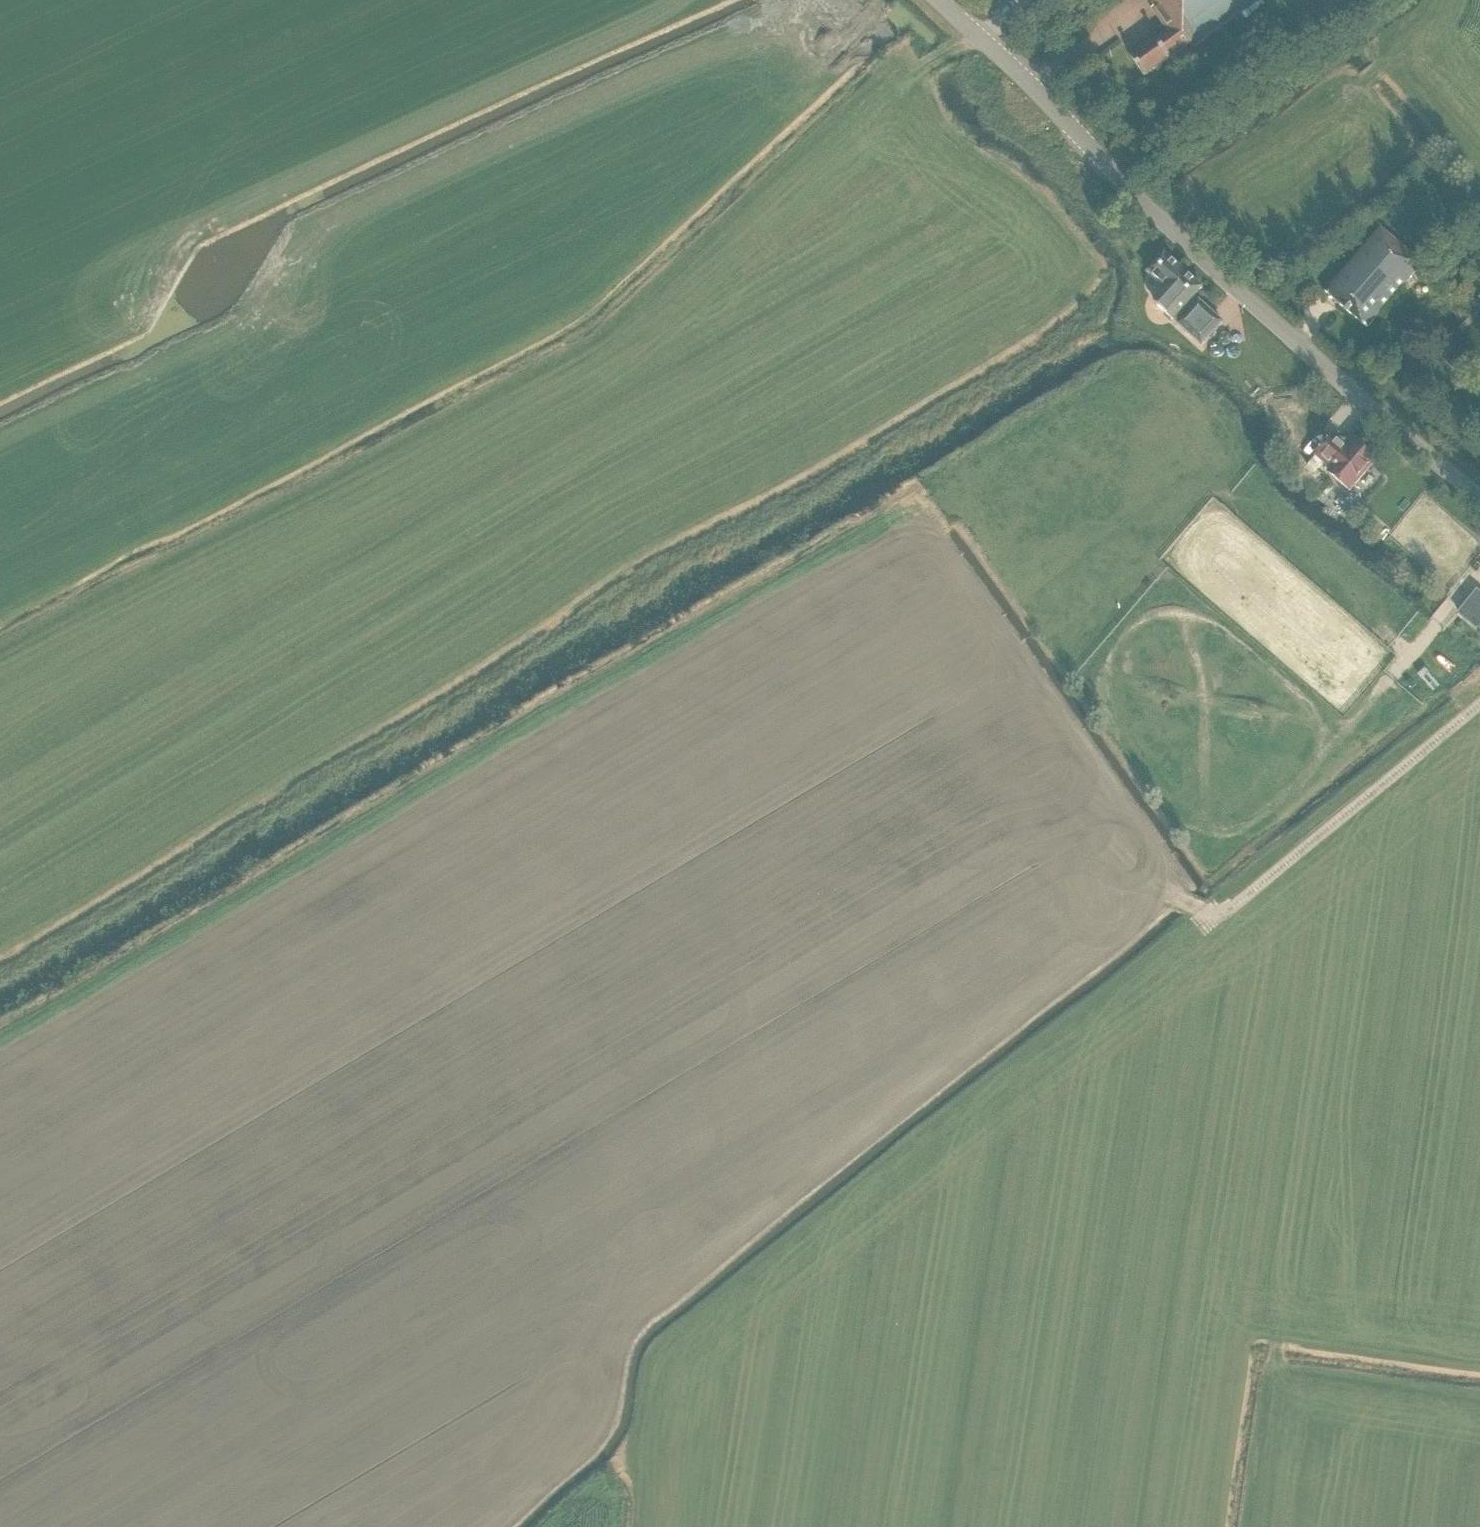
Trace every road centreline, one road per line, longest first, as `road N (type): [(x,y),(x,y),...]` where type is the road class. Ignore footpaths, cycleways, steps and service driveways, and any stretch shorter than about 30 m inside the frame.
road 1 (tertiary): [(1479,497),(1206,261),(939,0)]

